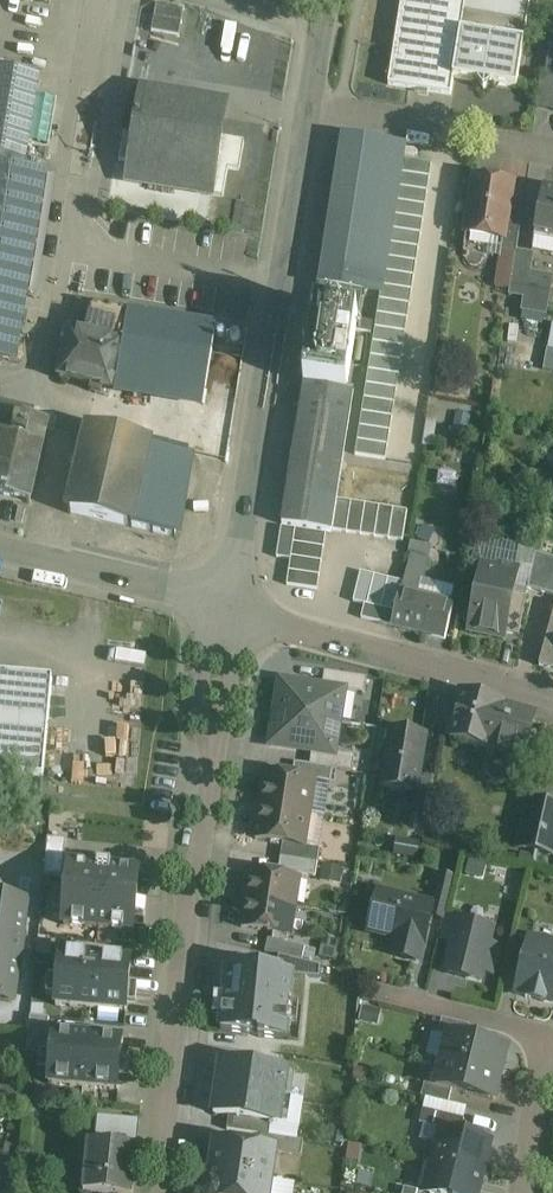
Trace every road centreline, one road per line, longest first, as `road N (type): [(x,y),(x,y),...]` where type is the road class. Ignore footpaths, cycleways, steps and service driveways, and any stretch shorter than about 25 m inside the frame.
road 1 (residential): [(235,606),(185,884),(166,1192)]
road 2 (residential): [(312,108),(235,606)]
road 3 (residential): [(552,700),(235,606)]
road 4 (residential): [(312,108),(552,146)]
road 5 (residential): [(235,606),(0,547)]
road 6 (residential): [(545,1034),(384,993)]
road 7 (residential): [(525,1192),(545,1034)]

